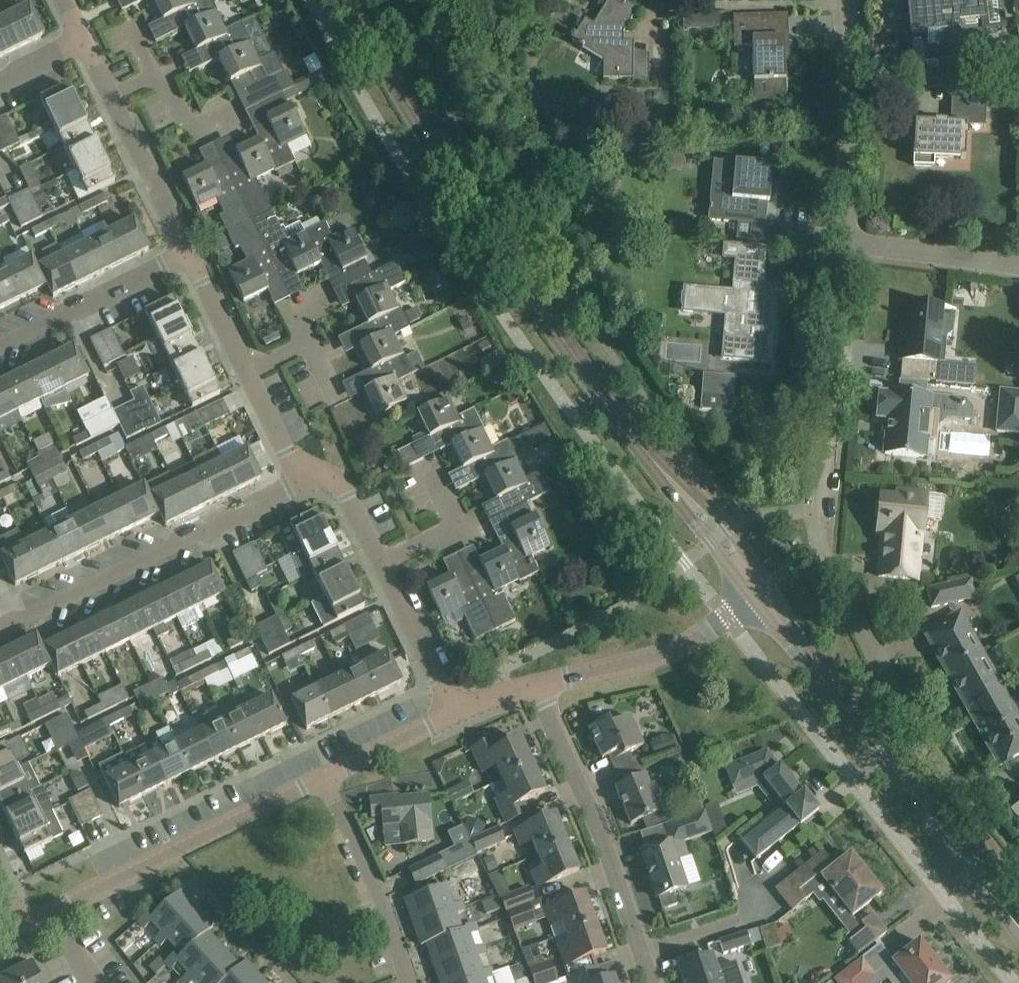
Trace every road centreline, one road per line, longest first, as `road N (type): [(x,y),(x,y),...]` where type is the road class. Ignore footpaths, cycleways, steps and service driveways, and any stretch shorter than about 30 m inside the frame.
road 1 (residential): [(964,804),(818,557),(846,230)]
road 2 (secondary): [(686,496),(519,281),(351,0)]
road 3 (secondary): [(1018,925),(763,600)]
road 4 (residential): [(0,627),(329,473)]
road 5 (residential): [(327,778),(51,912),(16,921)]
road 6 (residential): [(652,982),(609,853),(537,685)]
road 7 (residential): [(763,600),(676,649),(537,685)]
road 8 (residential): [(846,230),(840,0)]
road 9 (residential): [(408,982),(378,891),(327,778)]
road 10 (residential): [(0,356),(192,266)]
road 11 (residential): [(192,266),(113,103)]
road 12 (residential): [(1018,252),(846,230)]
road 13 (residential): [(456,714),(380,565)]
road 14 (residential): [(380,565),(459,525),(435,473)]
road 15 (residential): [(456,714),(327,778)]
road 16 (residential): [(329,473),(288,454),(247,371)]
road 17 (secondary): [(763,600),(741,547),(686,496)]
road 18 (secondary): [(686,496),(712,544),(763,600)]

